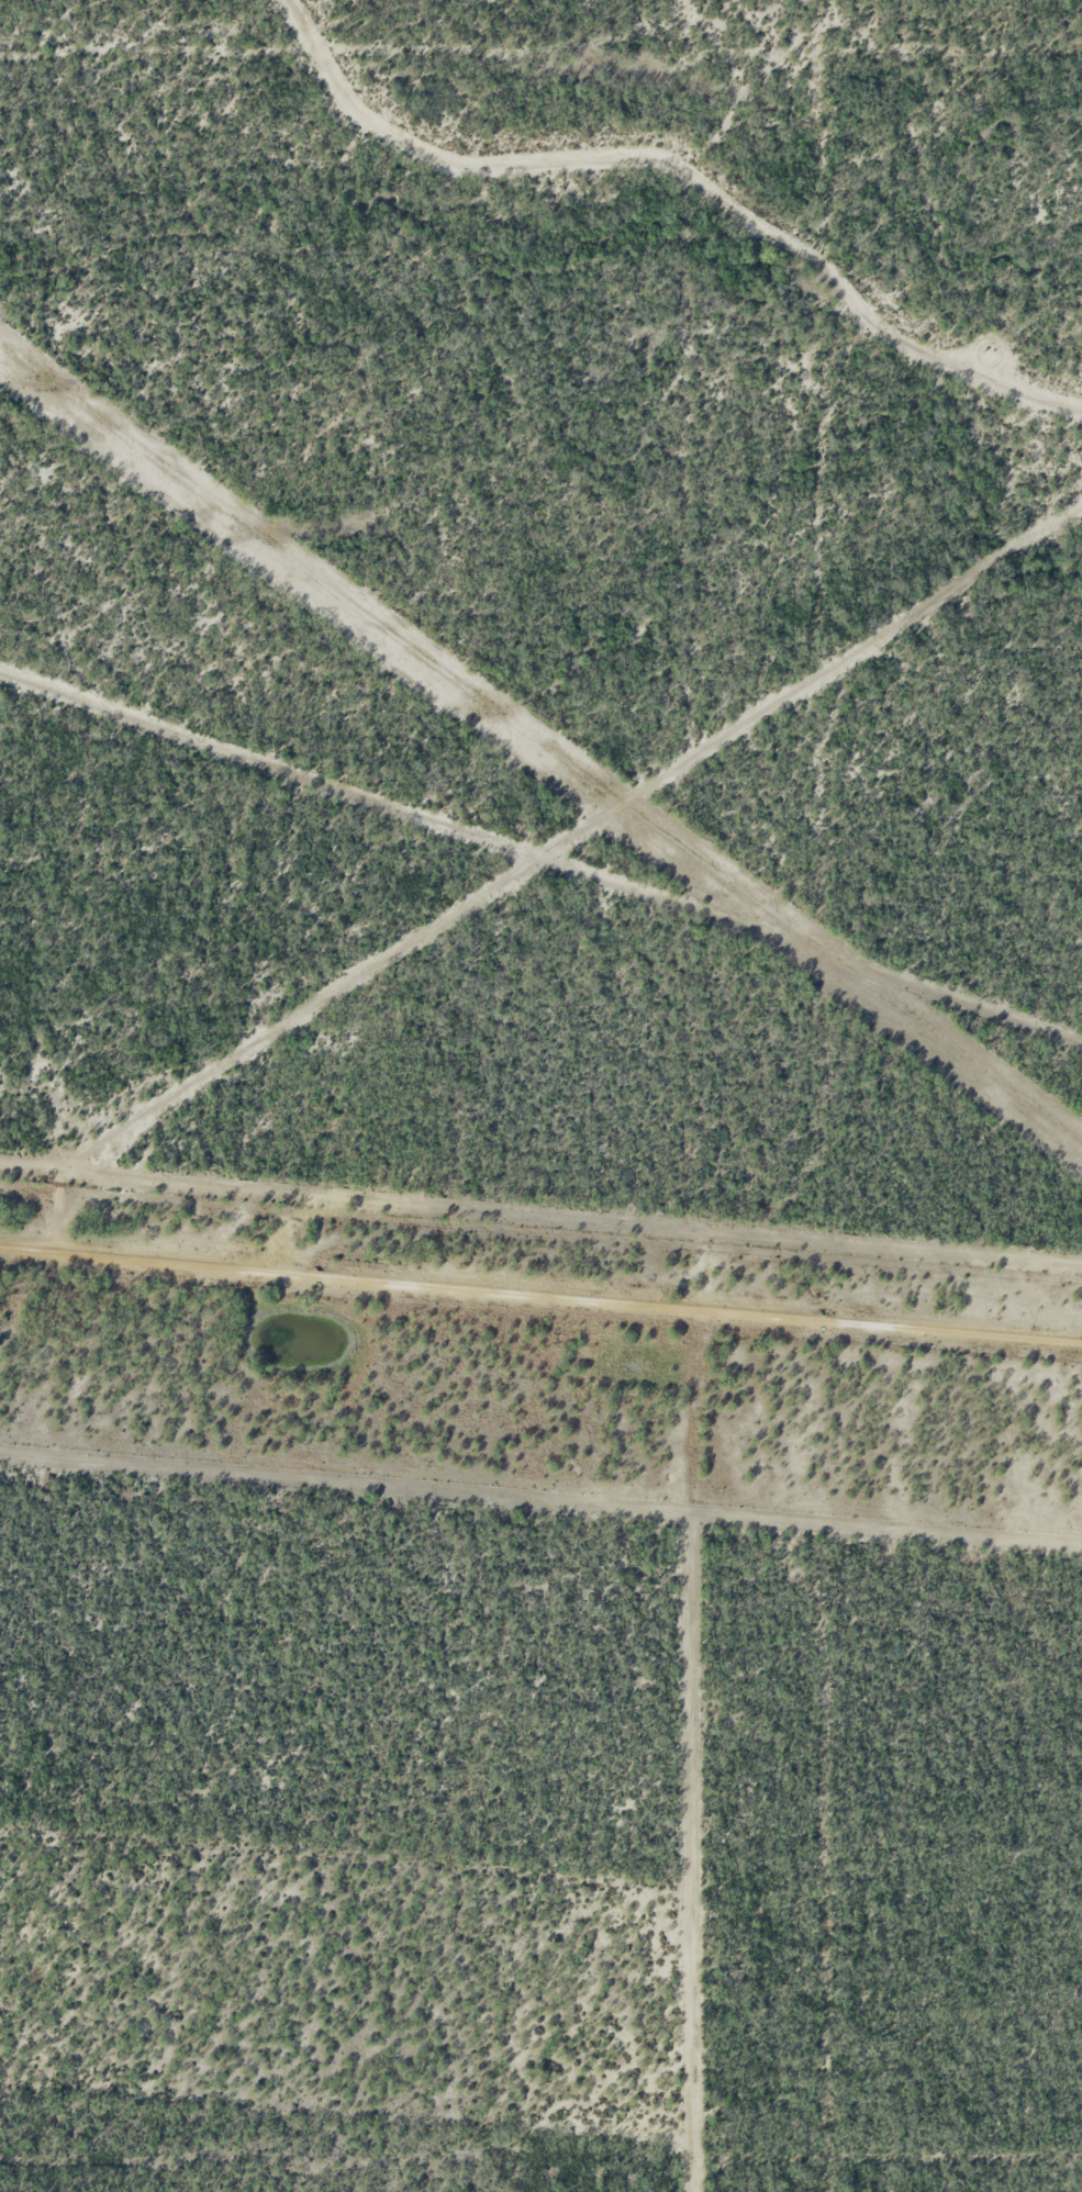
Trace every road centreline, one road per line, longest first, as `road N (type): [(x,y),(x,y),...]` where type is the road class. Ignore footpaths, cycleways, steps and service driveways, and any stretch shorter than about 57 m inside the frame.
road 1 (track): [(1081,1339),(0,1248)]

